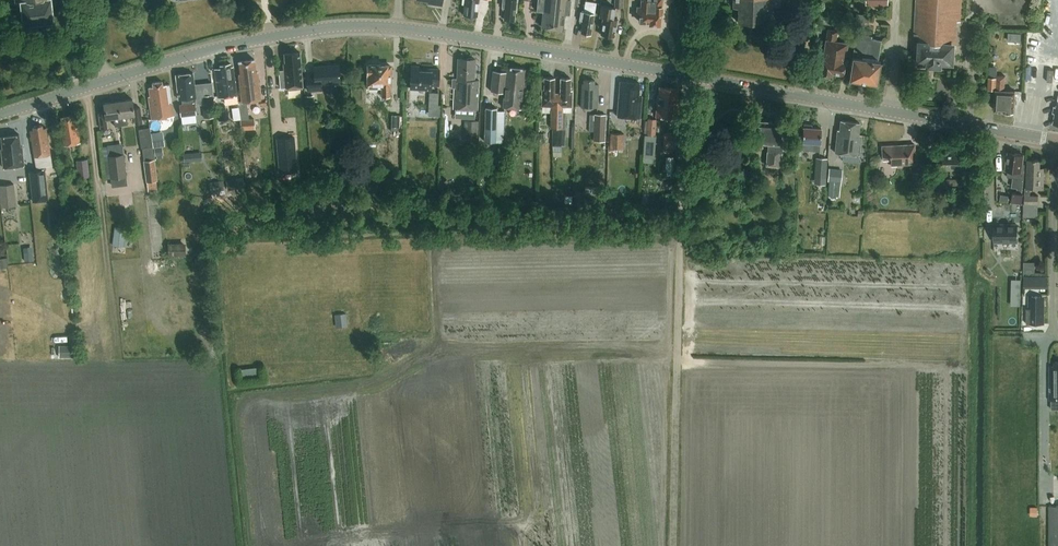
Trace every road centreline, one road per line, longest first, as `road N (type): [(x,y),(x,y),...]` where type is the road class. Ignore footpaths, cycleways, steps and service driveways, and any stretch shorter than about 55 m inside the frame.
road 1 (tertiary): [(705,80),(432,35),(335,29),(181,59),(0,116)]
road 2 (tertiary): [(1057,140),(705,80)]
road 3 (residential): [(1057,140),(1057,331)]

